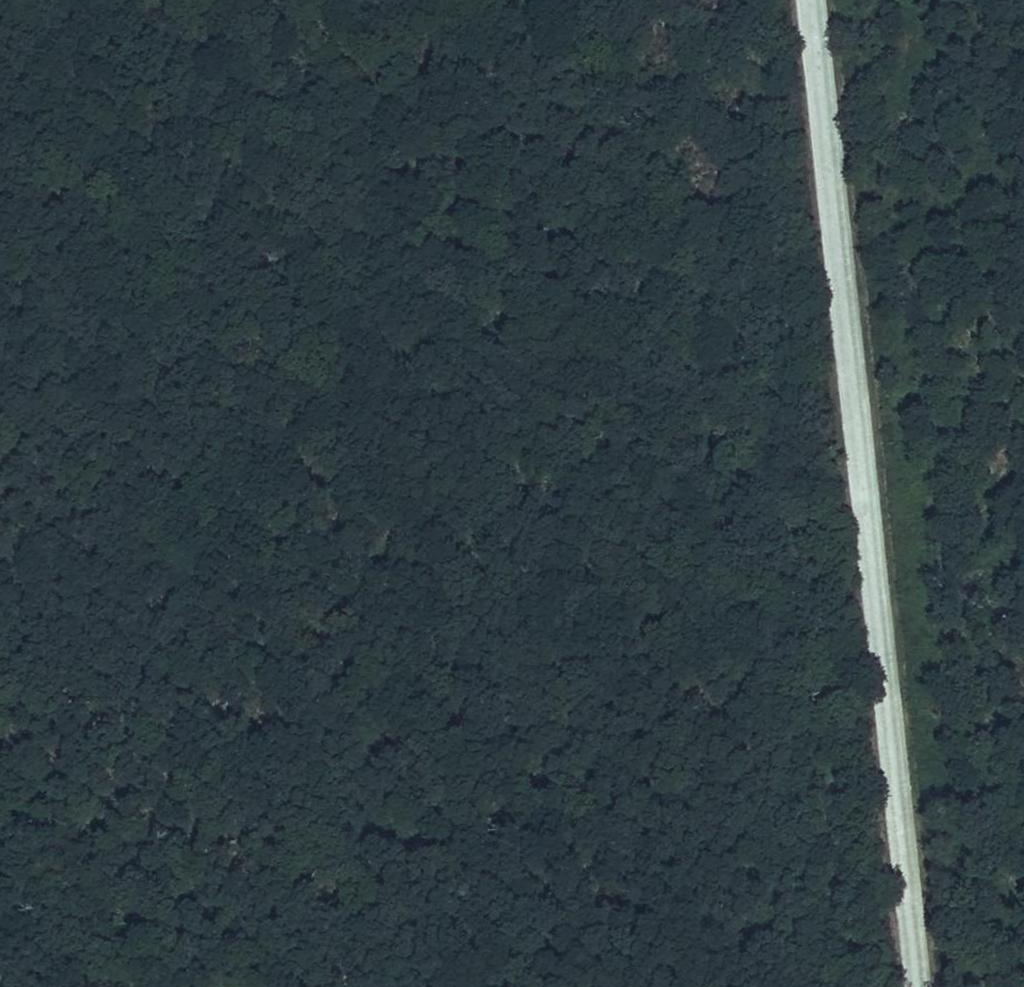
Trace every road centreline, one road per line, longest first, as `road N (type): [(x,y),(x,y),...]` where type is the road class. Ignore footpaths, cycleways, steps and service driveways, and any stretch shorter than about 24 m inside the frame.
road 1 (unclassified): [(811,0),(918,986)]

